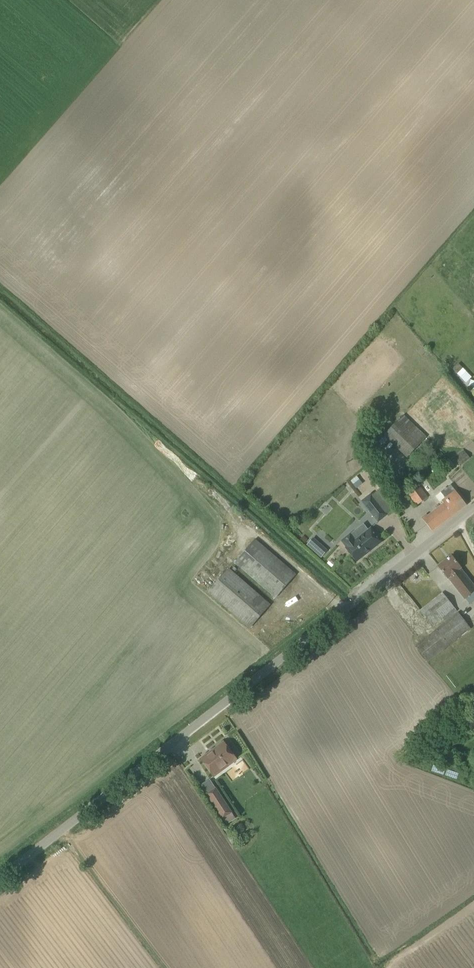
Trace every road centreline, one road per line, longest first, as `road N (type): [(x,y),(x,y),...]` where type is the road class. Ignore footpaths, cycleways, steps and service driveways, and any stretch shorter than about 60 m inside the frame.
road 1 (unclassified): [(0,875),(473,506)]

